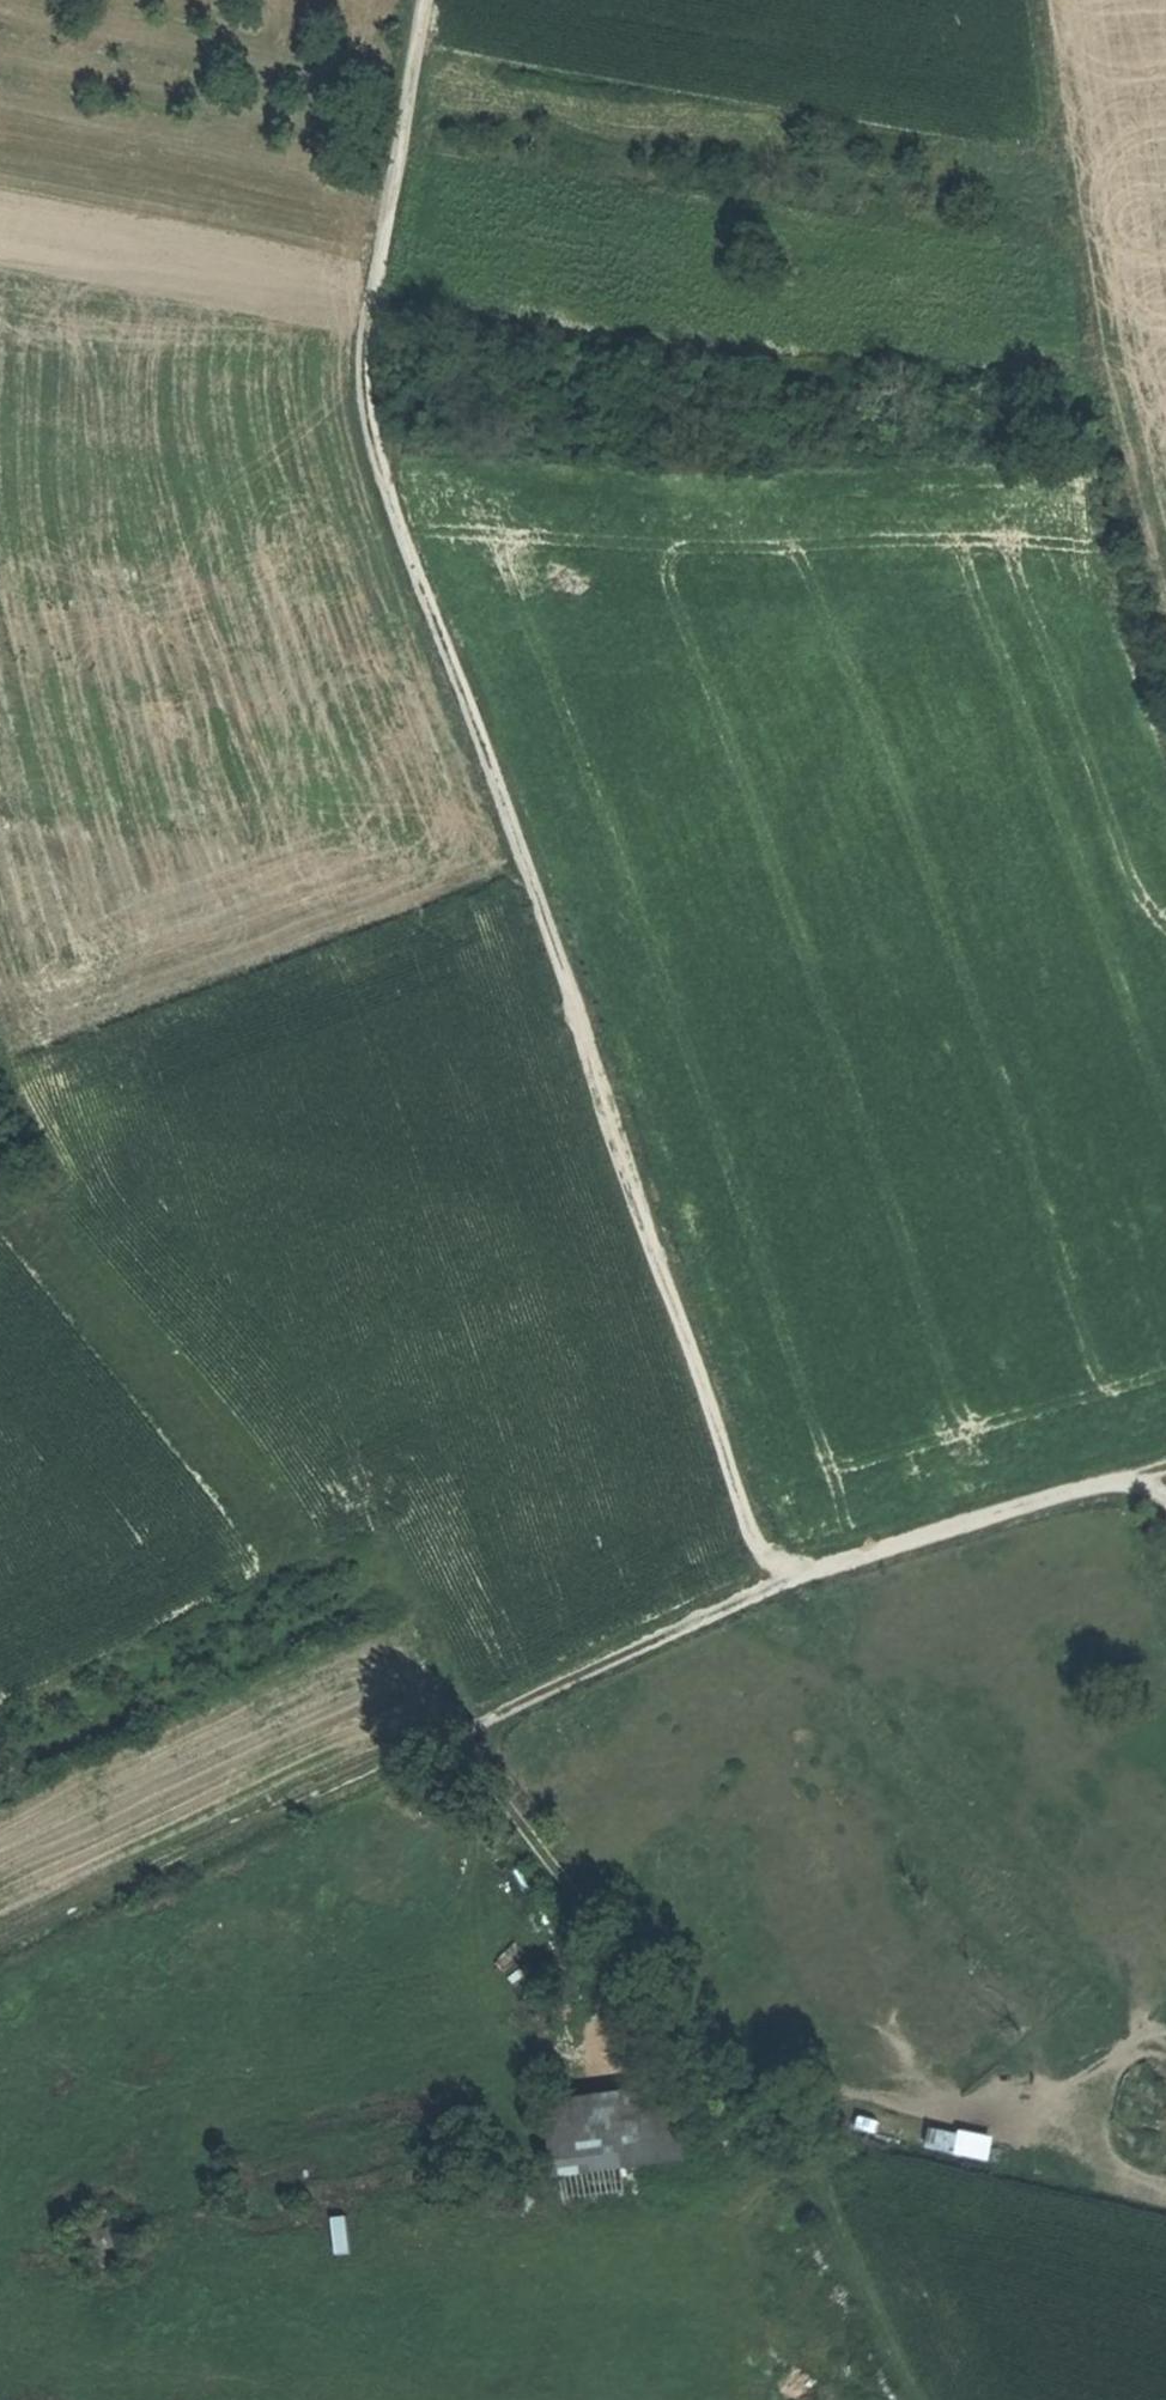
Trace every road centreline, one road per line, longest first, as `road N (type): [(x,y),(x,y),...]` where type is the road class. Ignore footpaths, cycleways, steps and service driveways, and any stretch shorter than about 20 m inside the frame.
road 1 (track): [(1165,1475),(770,1588),(496,779),(391,507),(371,426),(366,336),(423,0)]
road 2 (track): [(0,1948),(770,1588)]
road 3 (track): [(460,1733),(589,1924),(604,1963),(604,2071)]

